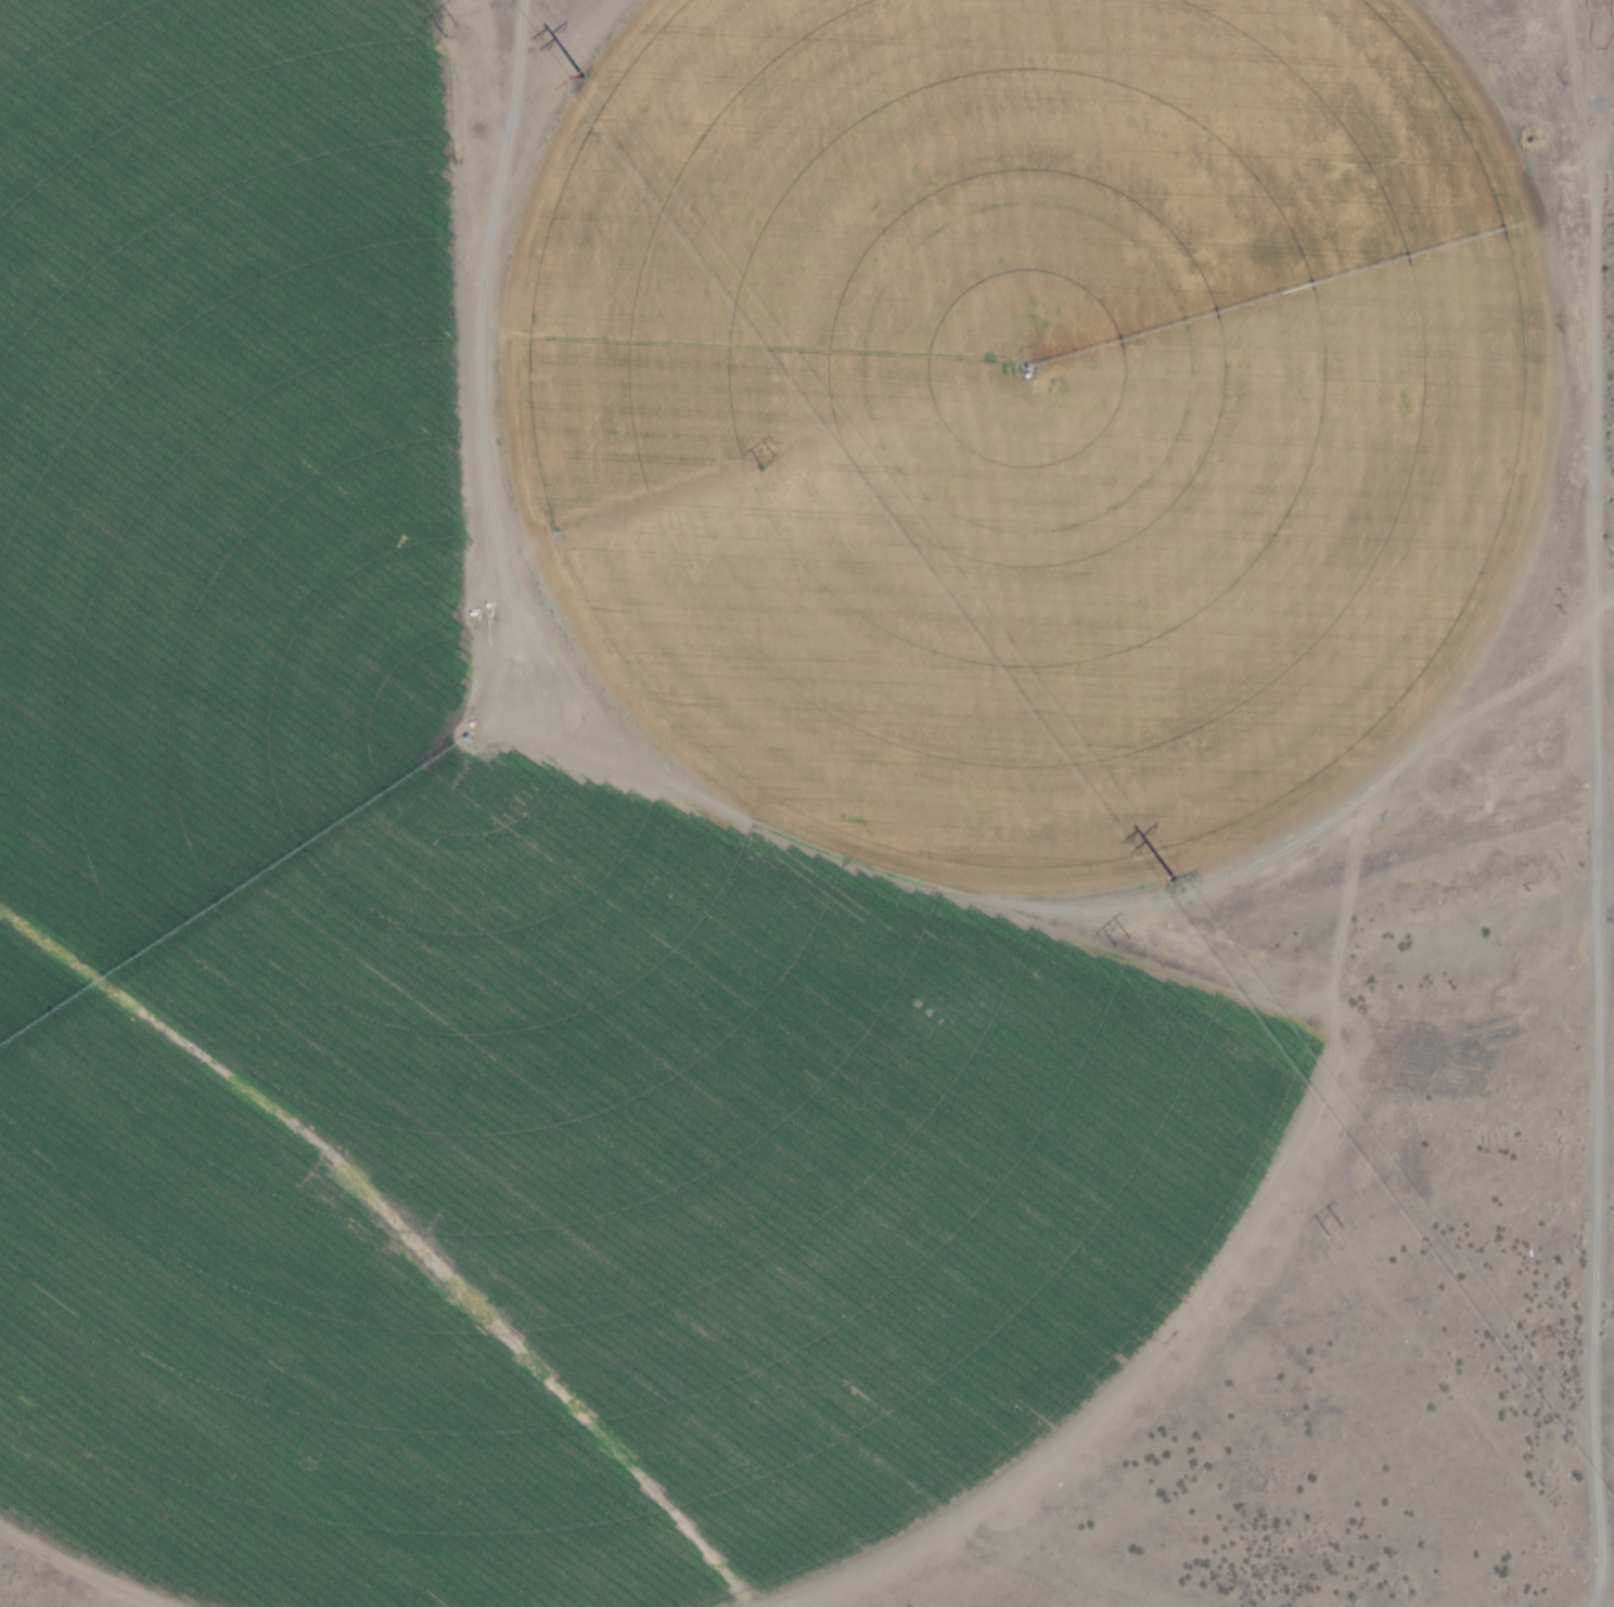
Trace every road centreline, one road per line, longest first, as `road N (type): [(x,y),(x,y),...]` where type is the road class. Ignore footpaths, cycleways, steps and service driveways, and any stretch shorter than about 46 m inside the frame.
road 1 (residential): [(1594,1606),(1600,969),(1592,0)]

